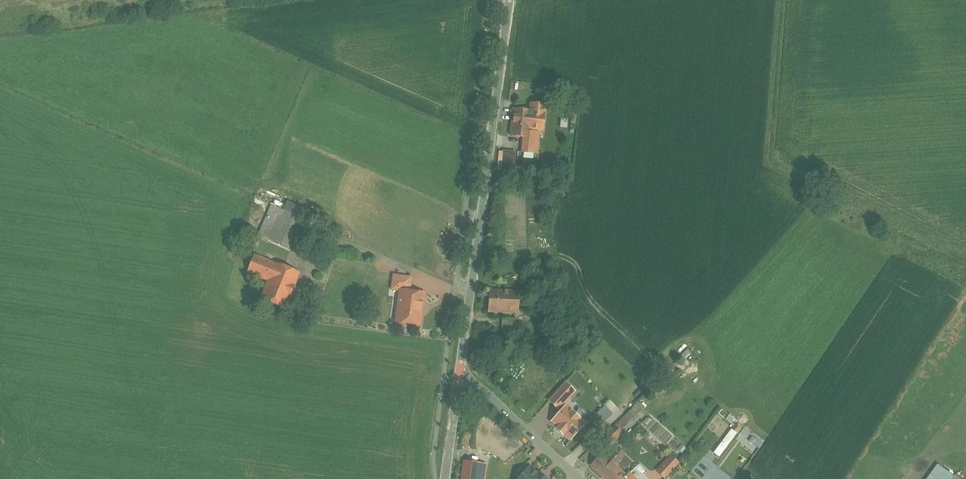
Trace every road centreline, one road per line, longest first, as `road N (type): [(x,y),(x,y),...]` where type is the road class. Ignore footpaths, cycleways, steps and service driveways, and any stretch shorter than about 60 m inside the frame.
road 1 (unclassified): [(456,383),(509,0)]
road 2 (residential): [(456,383),(477,388),(581,478)]

